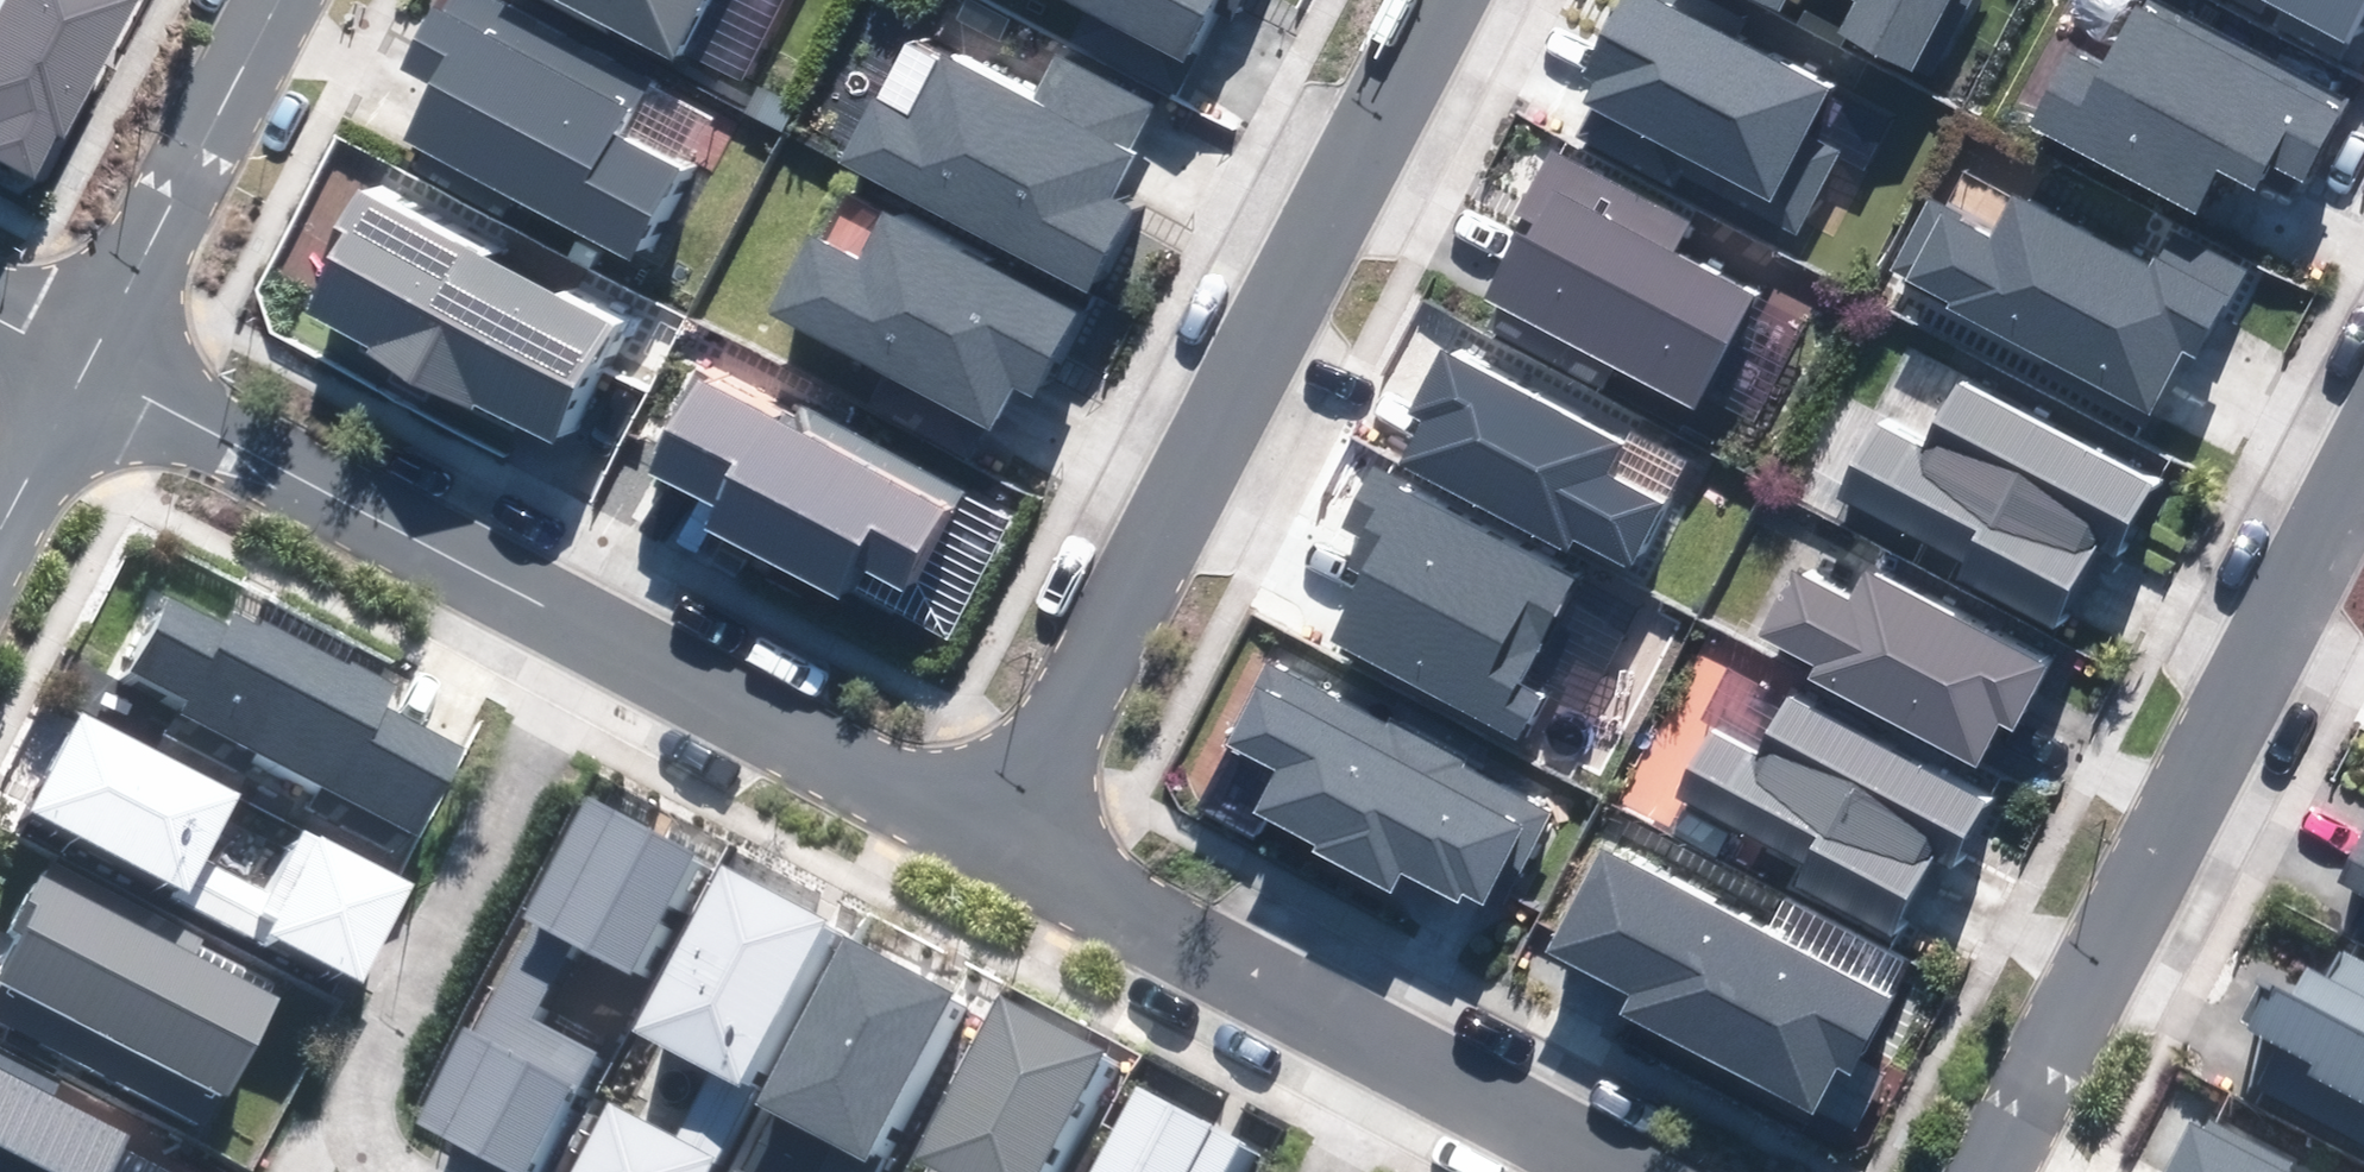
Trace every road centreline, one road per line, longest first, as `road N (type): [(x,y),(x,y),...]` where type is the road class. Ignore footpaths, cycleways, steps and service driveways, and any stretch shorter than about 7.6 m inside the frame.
road 1 (residential): [(1016,840),(1456,0)]
road 2 (residential): [(1986,1171),(2363,453)]
road 3 (residential): [(611,633),(375,1082),(373,1126),(390,1171)]
road 4 (residential): [(611,633),(86,359)]
road 5 (residential): [(1016,840),(611,633)]
road 6 (residential): [(1405,1050),(1016,840)]
road 7 (residential): [(86,359),(275,0)]
road 8 (residential): [(1629,1171),(1405,1050)]
road 9 (residential): [(0,520),(86,359)]
road 10 (residential): [(1337,1171),(1405,1050)]

